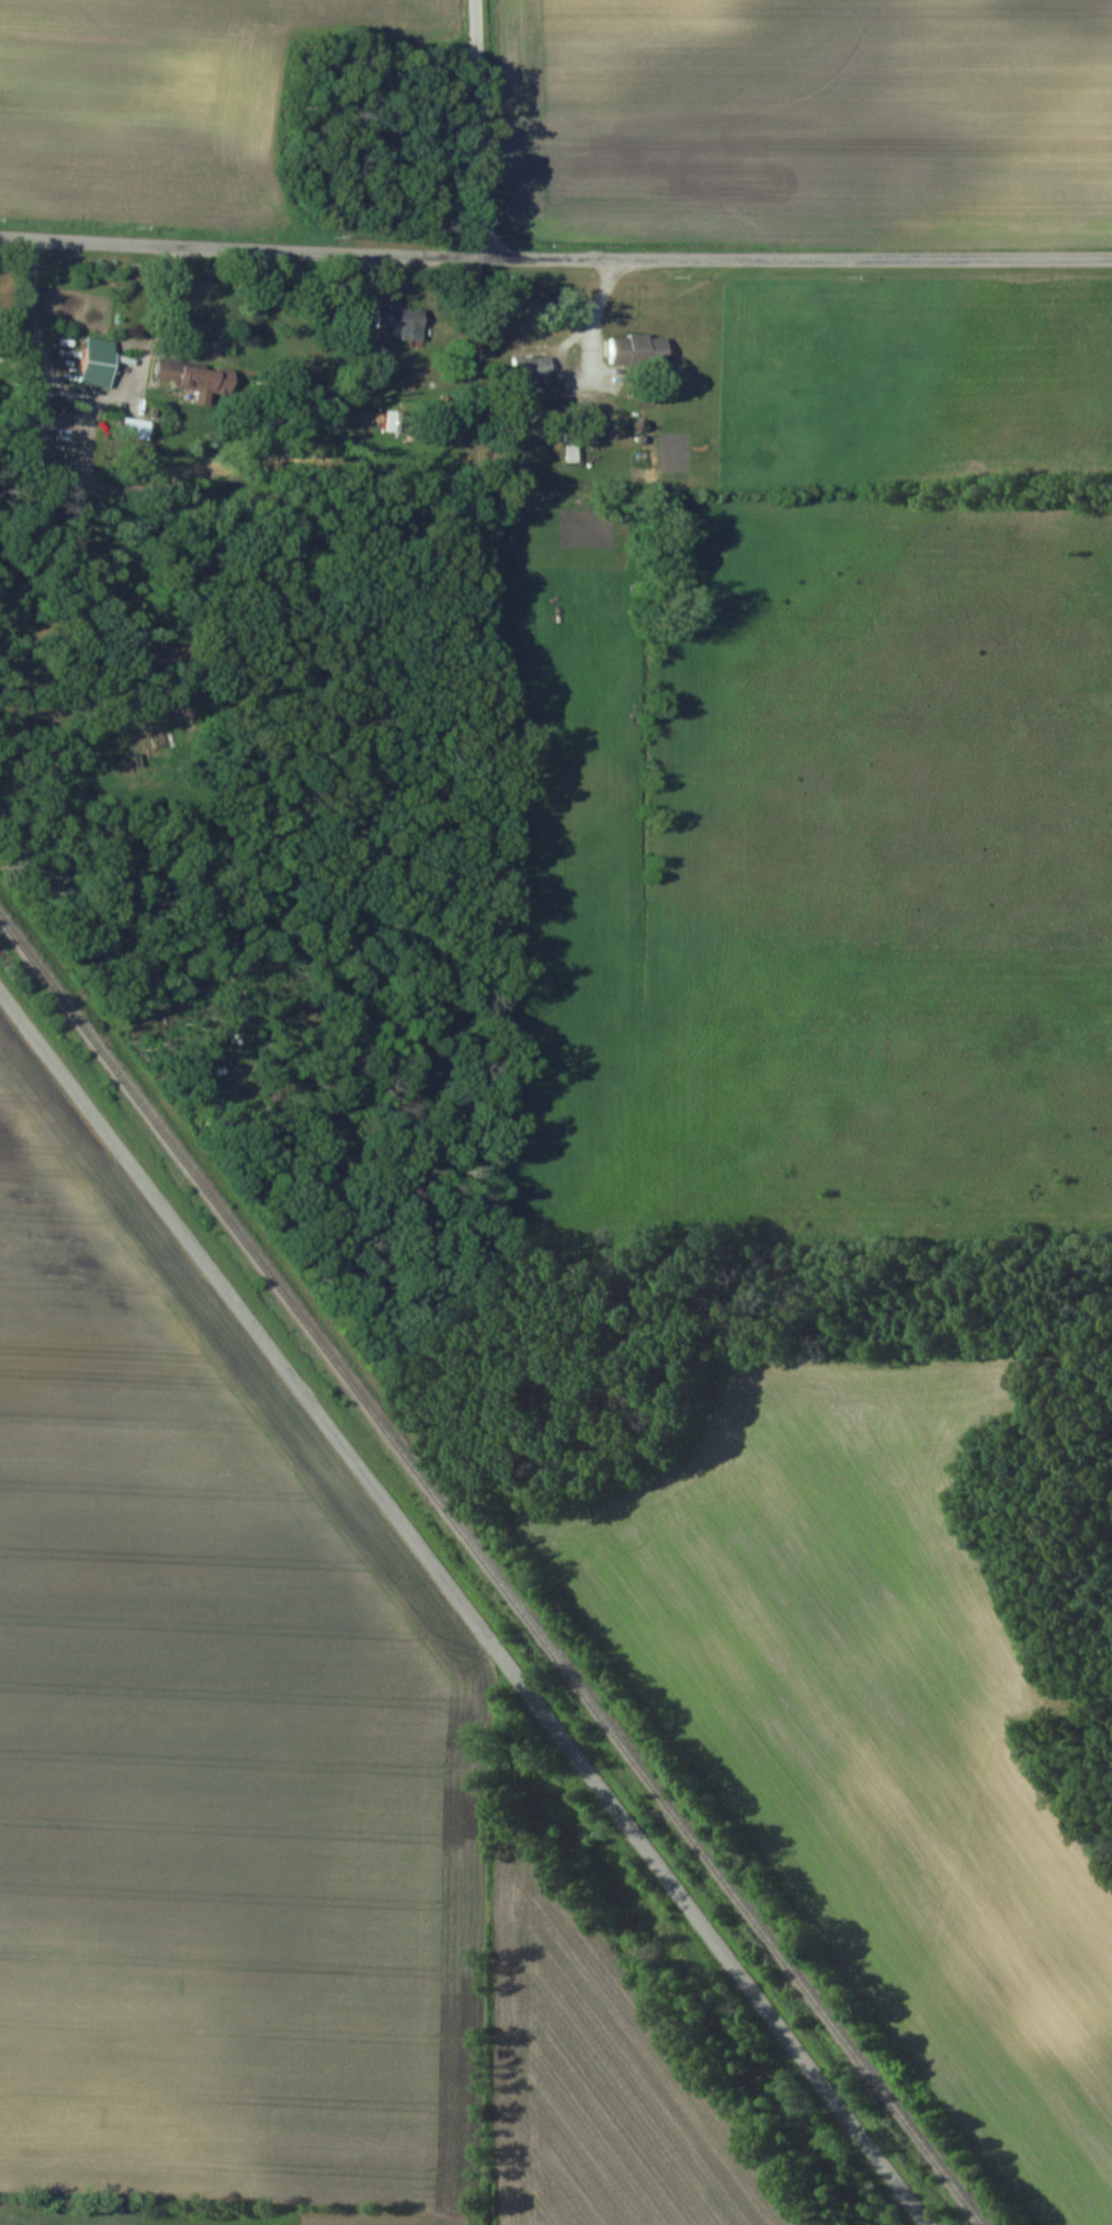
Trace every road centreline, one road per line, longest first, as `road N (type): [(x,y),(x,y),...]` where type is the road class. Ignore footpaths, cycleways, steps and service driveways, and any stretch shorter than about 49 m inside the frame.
road 1 (residential): [(931,2224),(0,990)]
road 2 (residential): [(0,231),(489,250),(1111,244)]
road 3 (residential): [(489,250),(478,0)]

